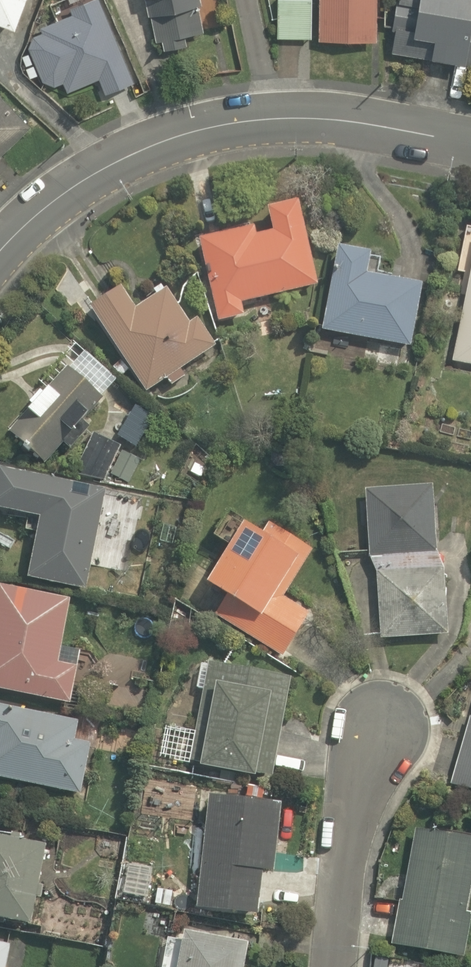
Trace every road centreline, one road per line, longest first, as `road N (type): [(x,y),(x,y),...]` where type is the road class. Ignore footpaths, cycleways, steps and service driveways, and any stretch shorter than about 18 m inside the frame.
road 1 (unclassified): [(0,251),(33,217),(124,156),(211,128),(294,119),(470,145)]
road 2 (residential): [(334,966),(353,808),(375,733)]

